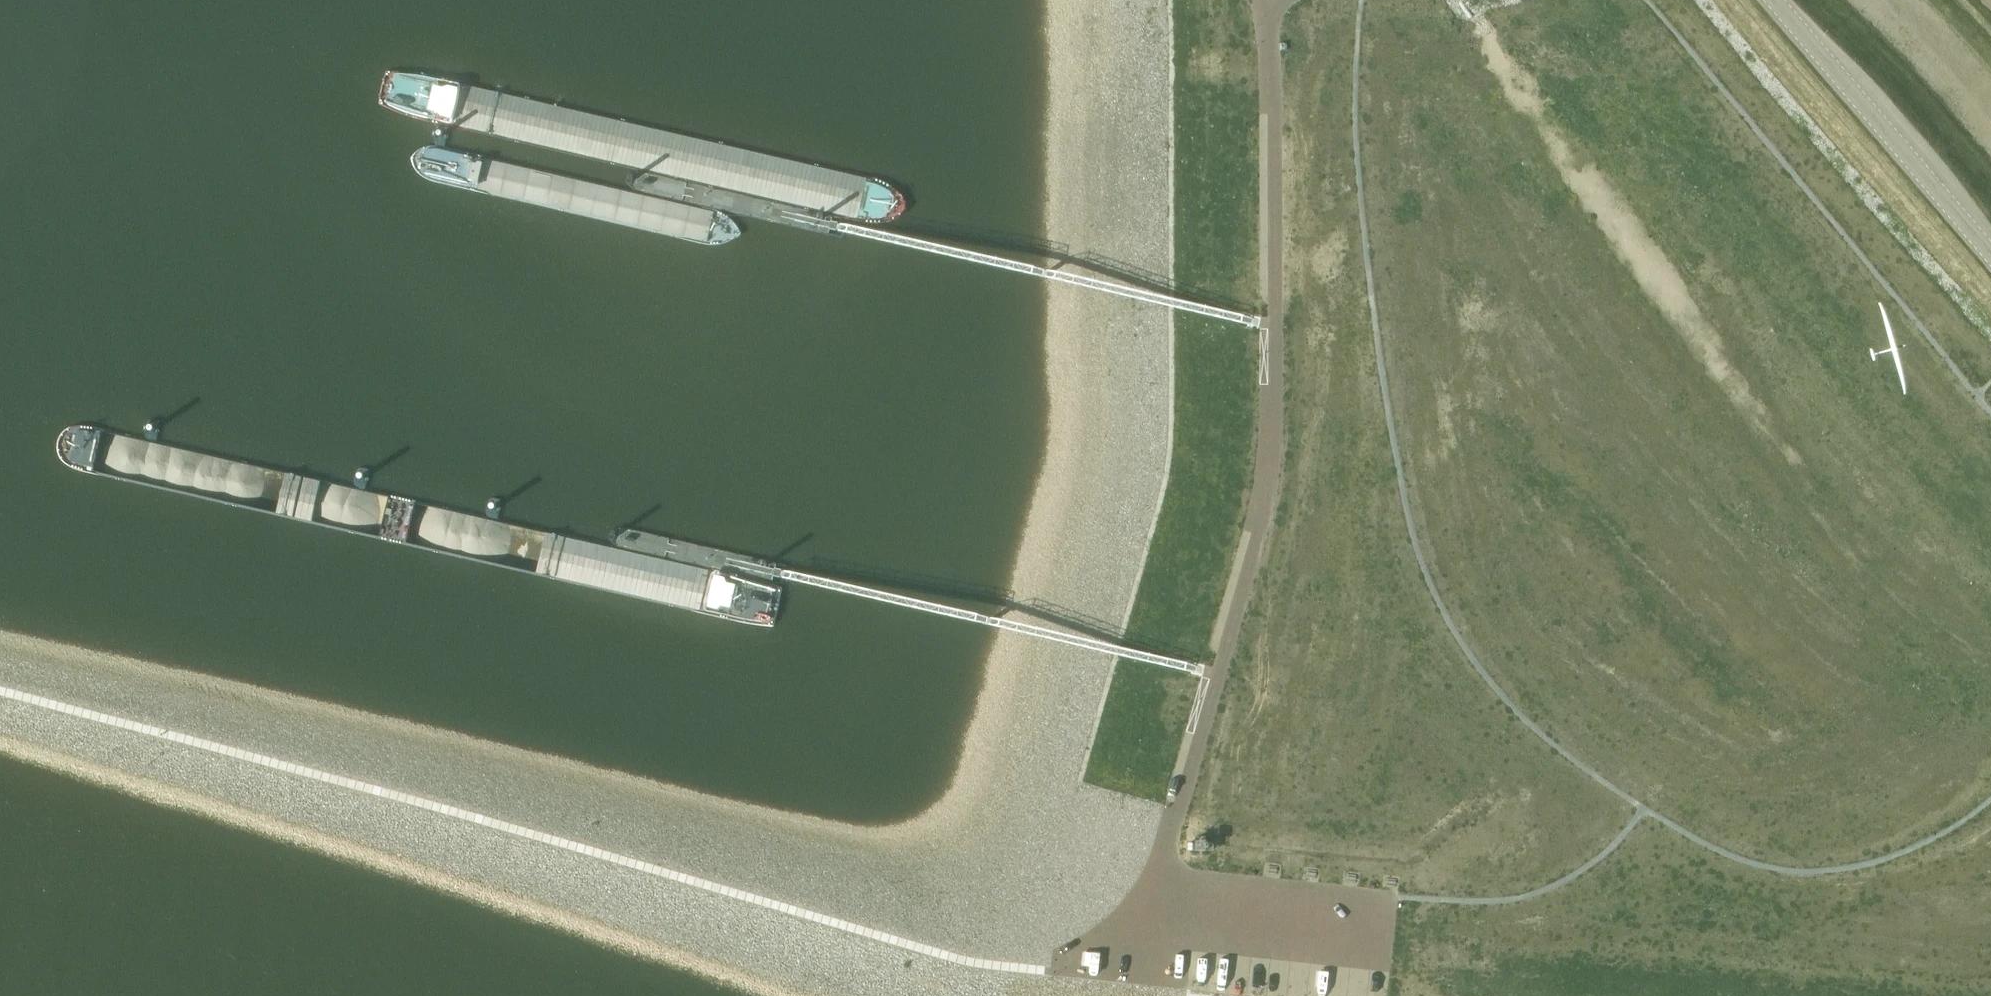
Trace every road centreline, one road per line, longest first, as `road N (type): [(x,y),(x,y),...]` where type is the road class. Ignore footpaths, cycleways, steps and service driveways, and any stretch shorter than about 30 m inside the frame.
road 1 (secondary): [(1990,249),(1776,0)]

